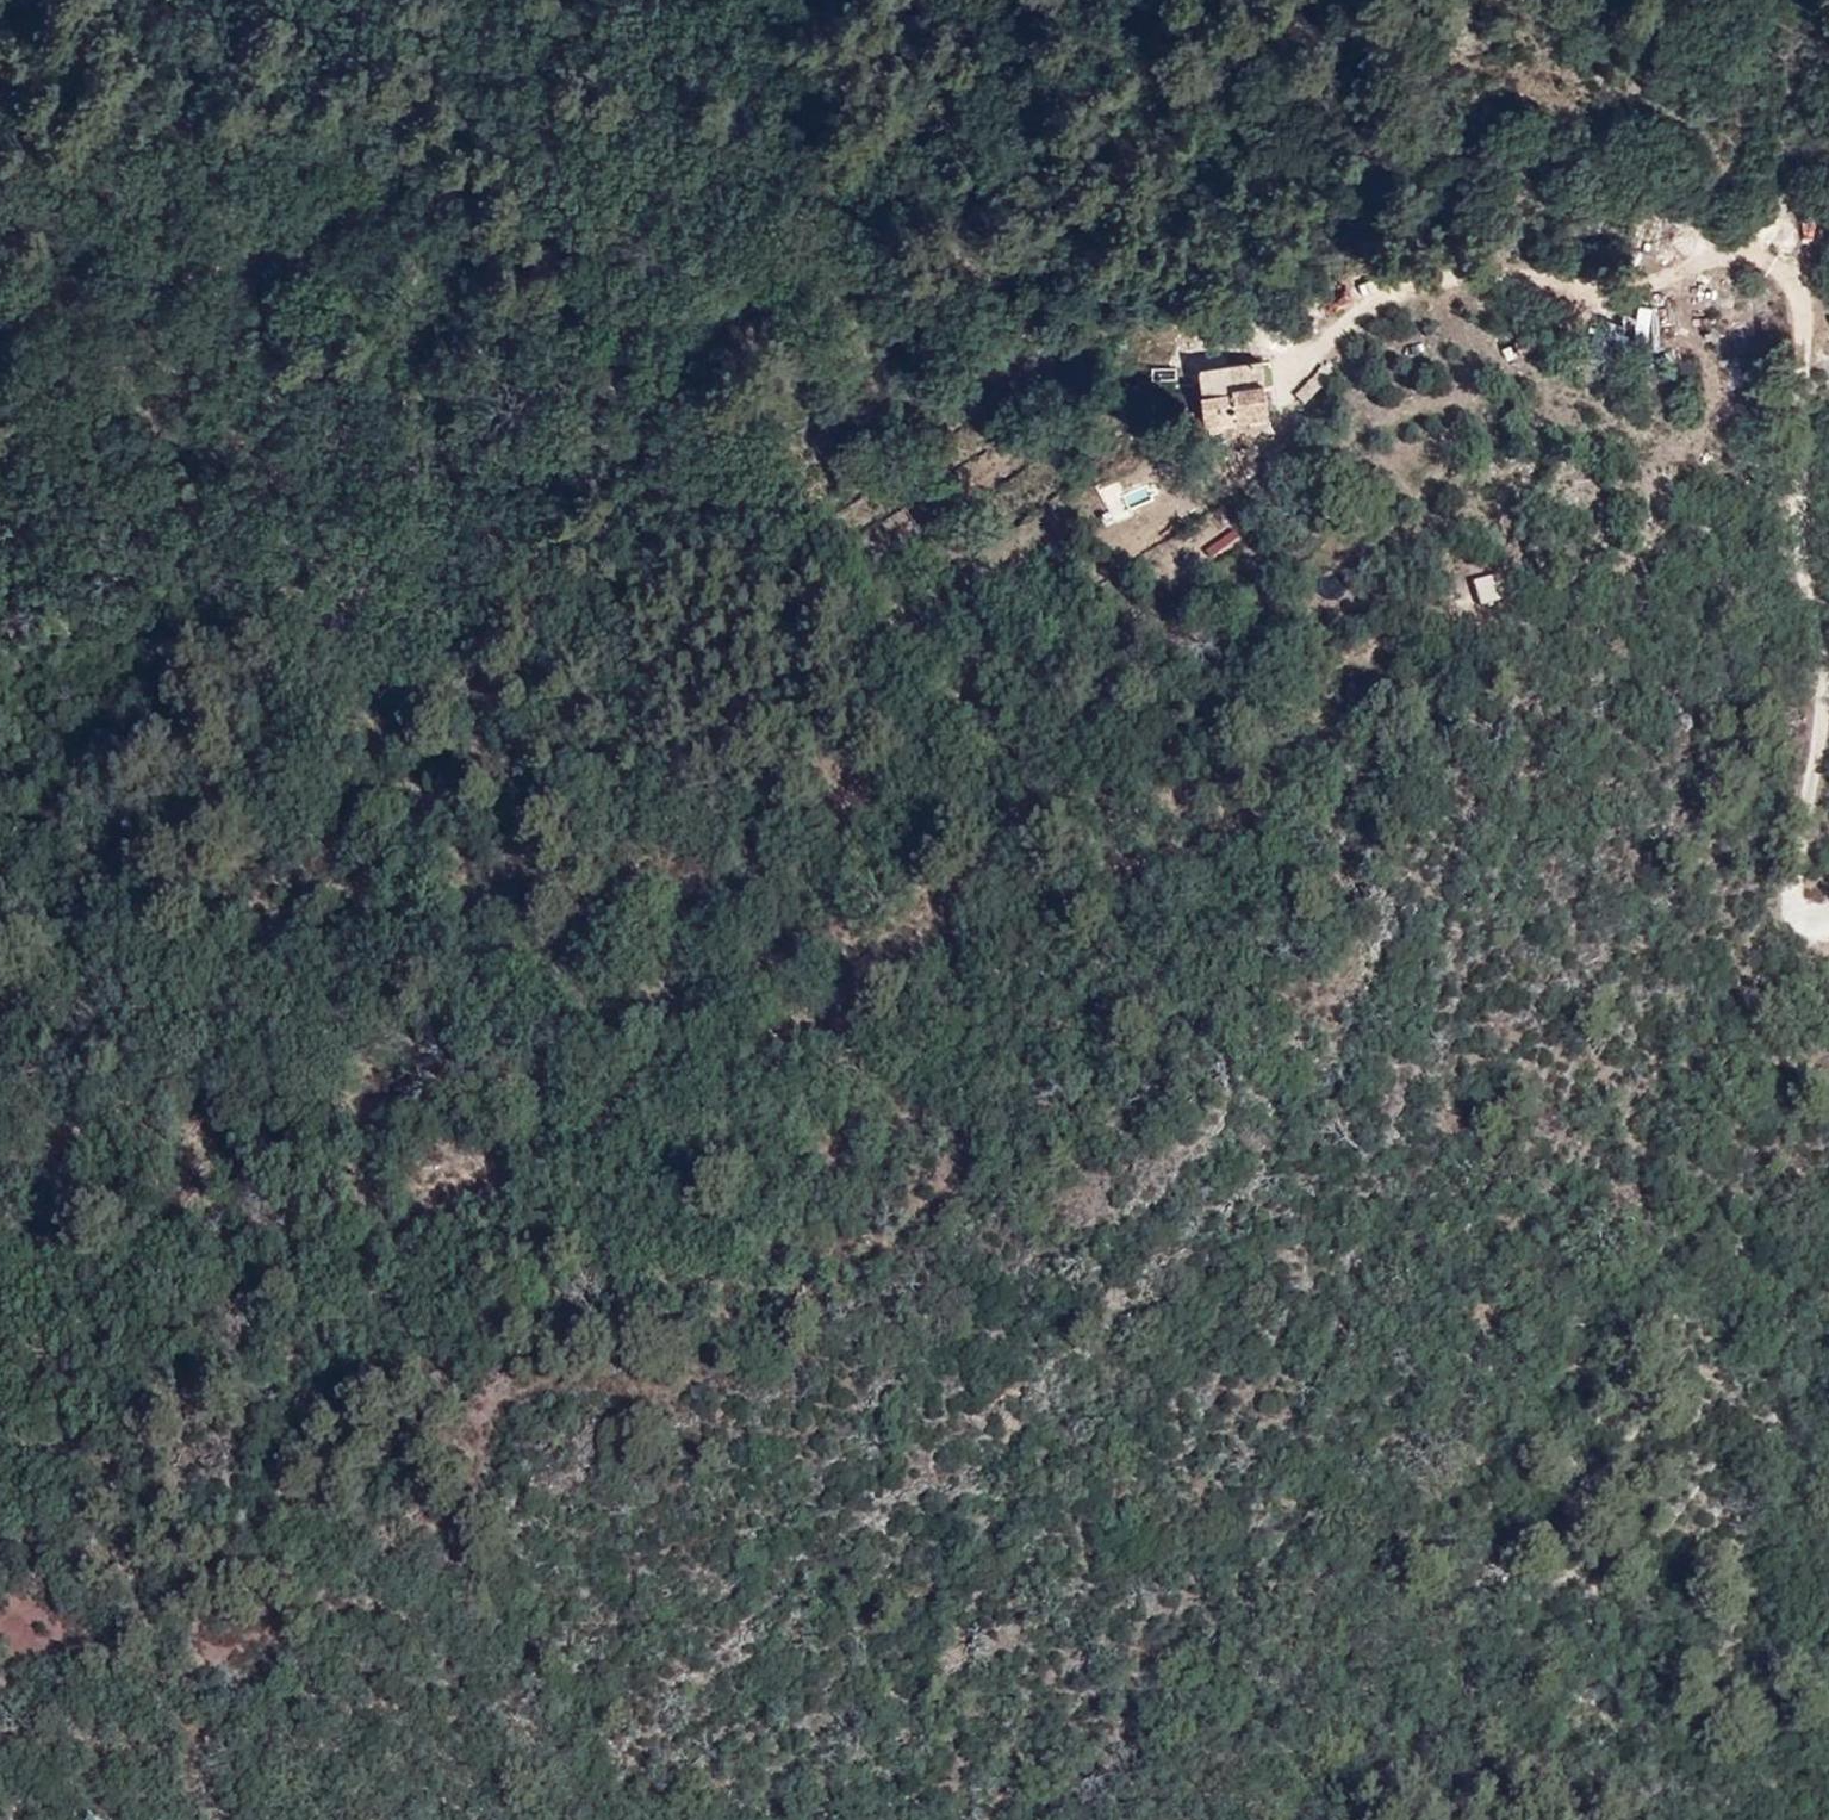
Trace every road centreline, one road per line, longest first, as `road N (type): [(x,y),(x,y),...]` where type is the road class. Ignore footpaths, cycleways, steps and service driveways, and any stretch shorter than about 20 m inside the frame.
road 1 (residential): [(1828,907),(1825,919),(1807,920),(1793,906),(1823,685),(1797,504),(1801,323),(1791,273)]
road 2 (track): [(1748,181),(1587,0)]

